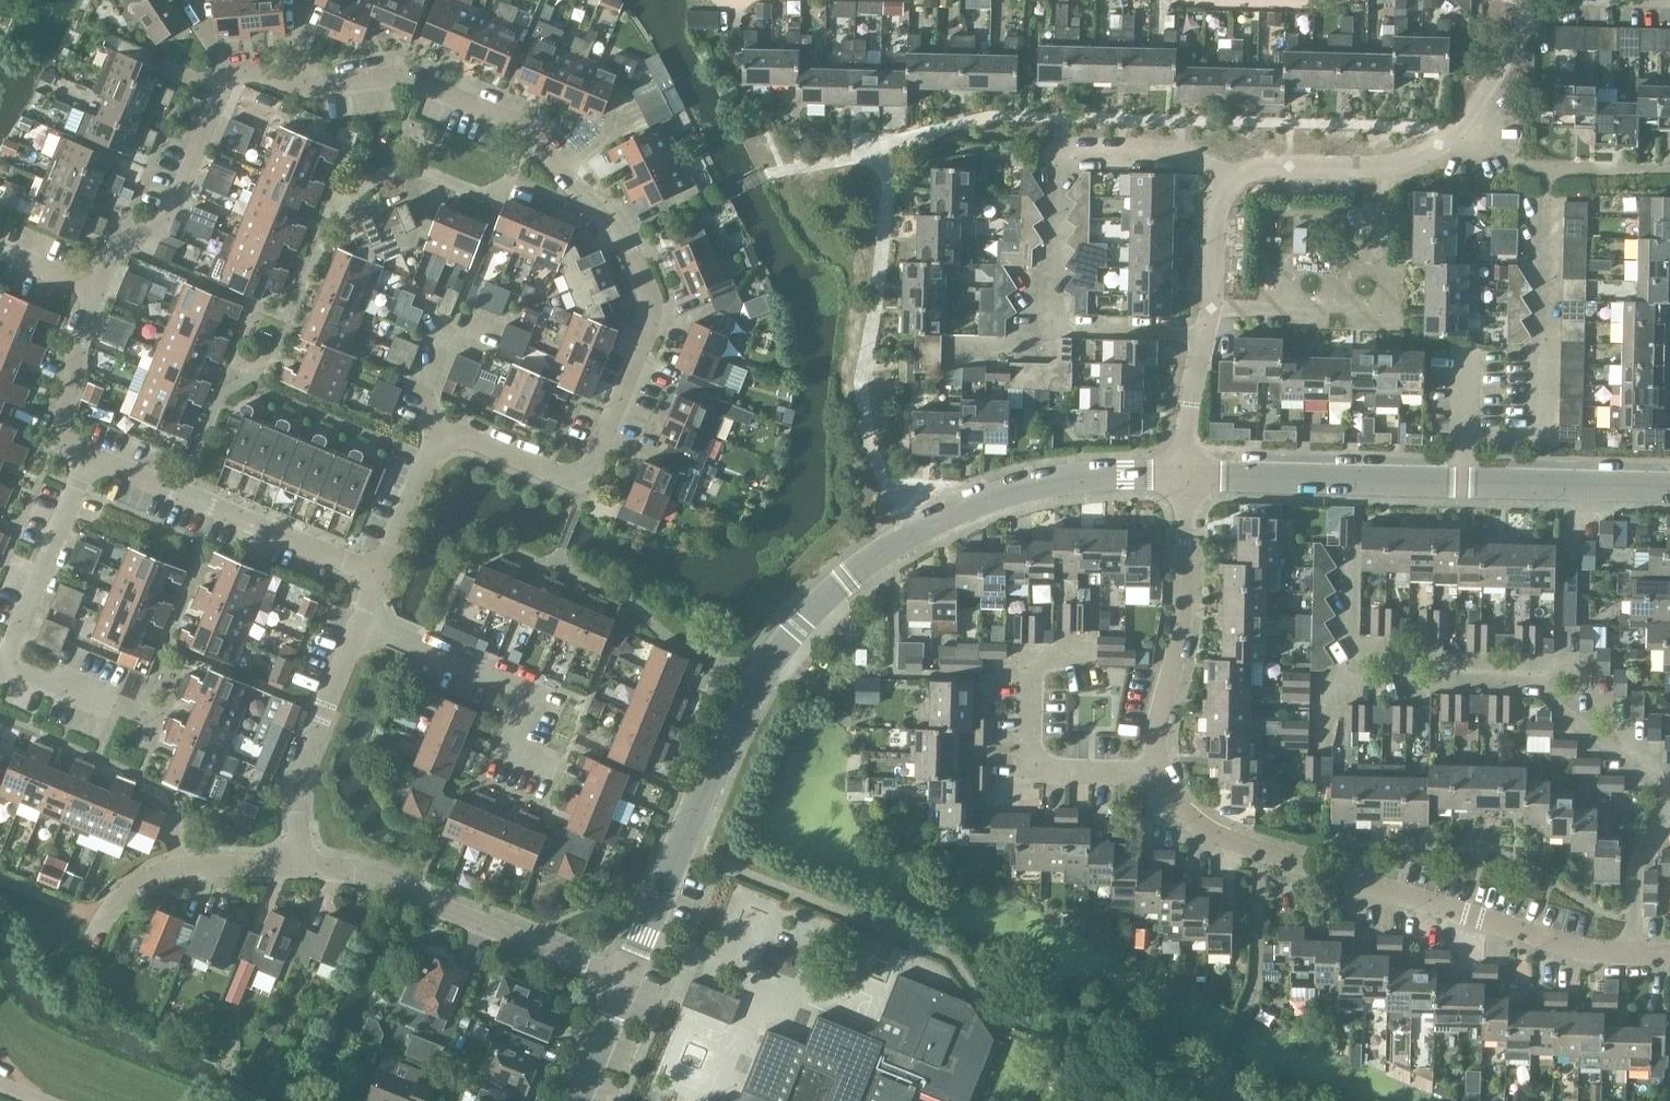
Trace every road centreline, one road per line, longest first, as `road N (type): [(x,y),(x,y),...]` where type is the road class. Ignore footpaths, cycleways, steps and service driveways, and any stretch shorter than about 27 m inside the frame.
road 1 (residential): [(586,220),(548,148),(489,108),(401,78),(296,93),(244,73),(230,82),(169,222),(121,247),(95,306),(55,411),(86,452)]
road 2 (residential): [(1162,772),(1177,803),(1200,823),(1273,853),(1622,957),(1669,957)]
road 3 (residential): [(1186,476),(1079,479),(1015,489),(954,513),(842,583),(798,628),(767,679)]
road 4 (residential): [(1669,489),(1186,476)]
road 5 (residential): [(440,439),(467,440),(587,488),(652,306),(636,250),(586,220)]
road 6 (residential): [(1229,179),(1180,155),(1053,152),(1047,331)]
road 7 (residential): [(628,983),(351,872),(295,861)]
road 8 (residential): [(628,983),(739,710),(767,679)]
road 9 (residential): [(381,573),(86,452)]
road 10 (residential): [(560,770),(511,752),(534,685),(358,618)]
road 11 (residential): [(1186,476),(1183,644),(1162,735),(1162,772)]
road 12 (residential): [(1162,772),(1030,769),(1030,660),(1078,654)]
road 13 (residential): [(342,217),(389,190),(420,182),(491,200),(515,186),(586,220)]
road 14 (residential): [(295,861),(294,786),(358,618)]
road 15 (residential): [(88,949),(112,898),(157,871),(295,861)]
road 16 (residential): [(1461,129),(1419,159),(1257,169),(1229,179)]
road 17 (residential): [(1,663),(86,452)]
road 18 (residential): [(1229,179),(1216,204),(1212,308),(1202,335)]
road 19 (residential): [(1047,331),(1202,335)]
road 20 (residential): [(381,573),(440,439)]
road 21 (residential): [(1541,8),(1461,129)]
road 22 (residential): [(1202,335),(1186,476)]
road 23 (residential): [(440,439),(428,414),(440,356),(464,317)]
road 24 (residential): [(579,1100),(628,983)]
road 25 (residential): [(112,710),(1,663)]

